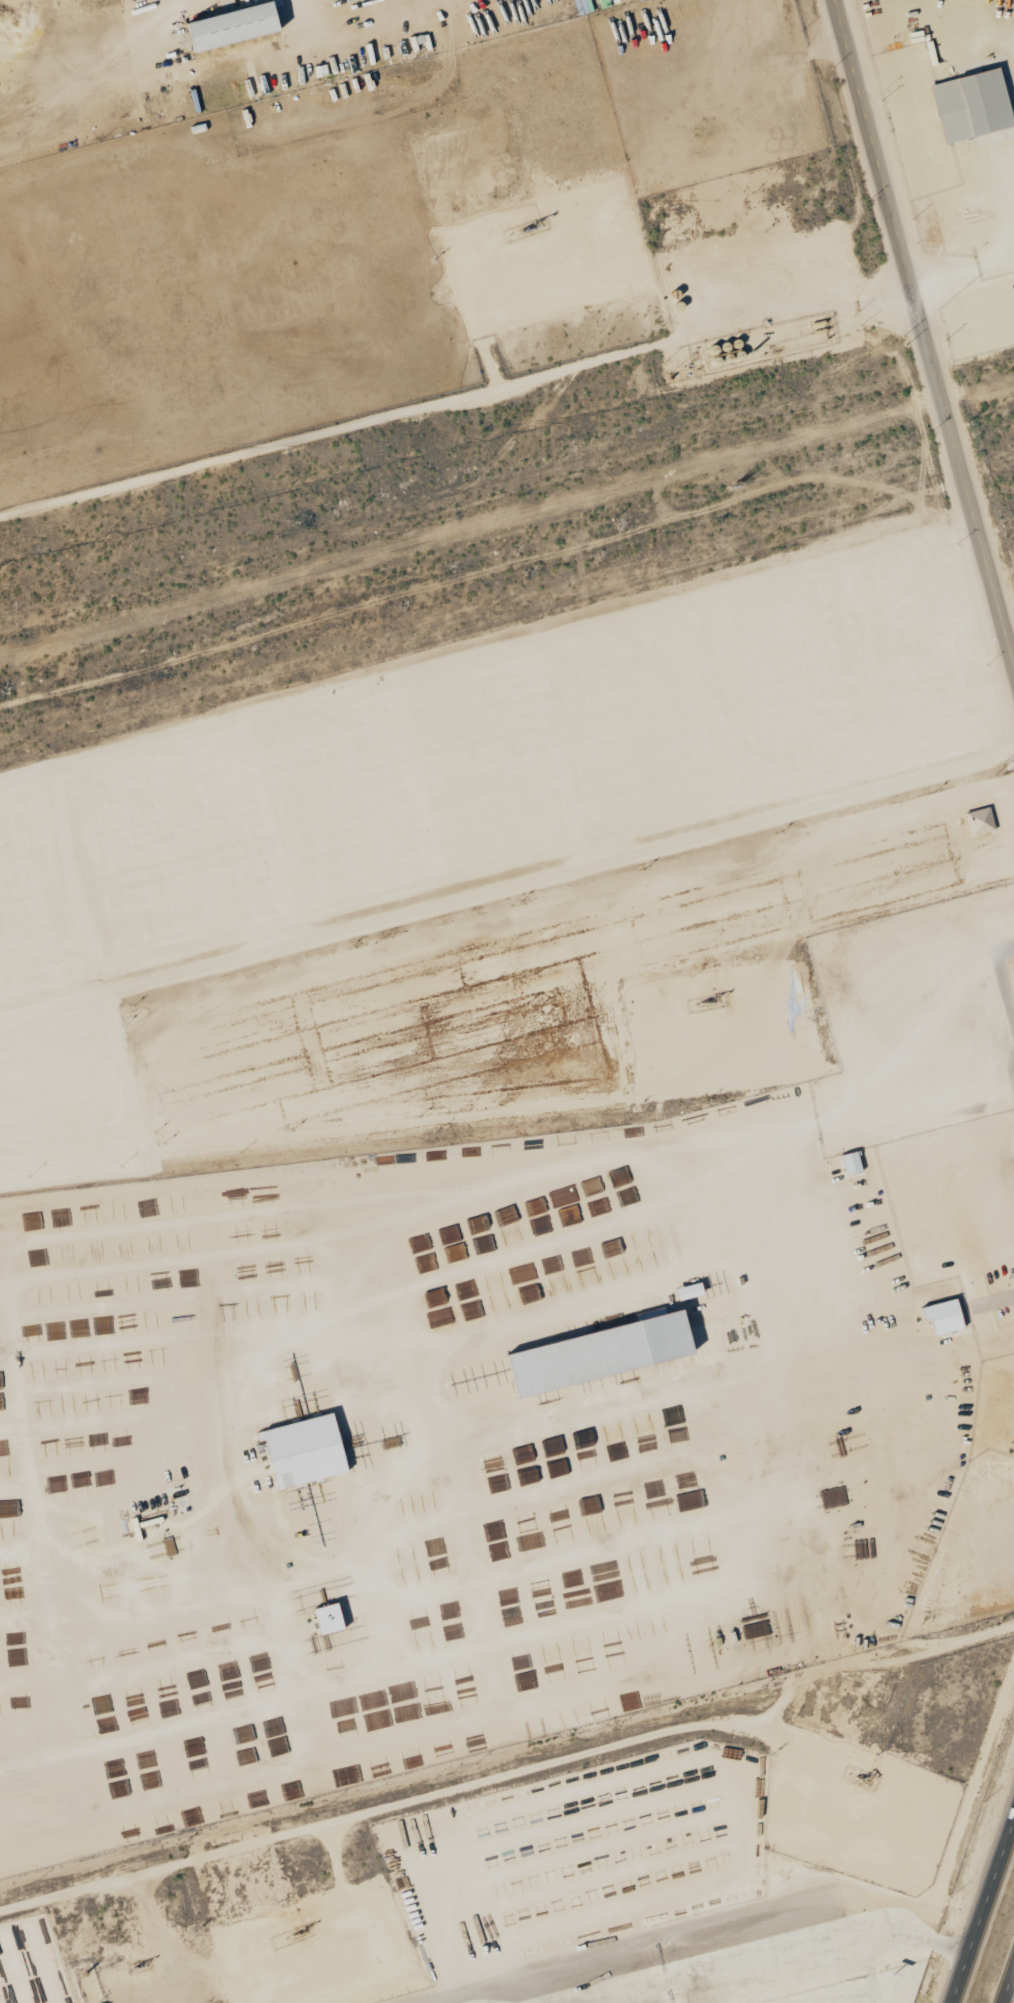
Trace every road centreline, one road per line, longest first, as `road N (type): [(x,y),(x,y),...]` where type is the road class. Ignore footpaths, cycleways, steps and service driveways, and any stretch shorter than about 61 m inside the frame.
road 1 (secondary): [(1013,655),(836,0)]
road 2 (primary): [(1013,1828),(969,1961)]

